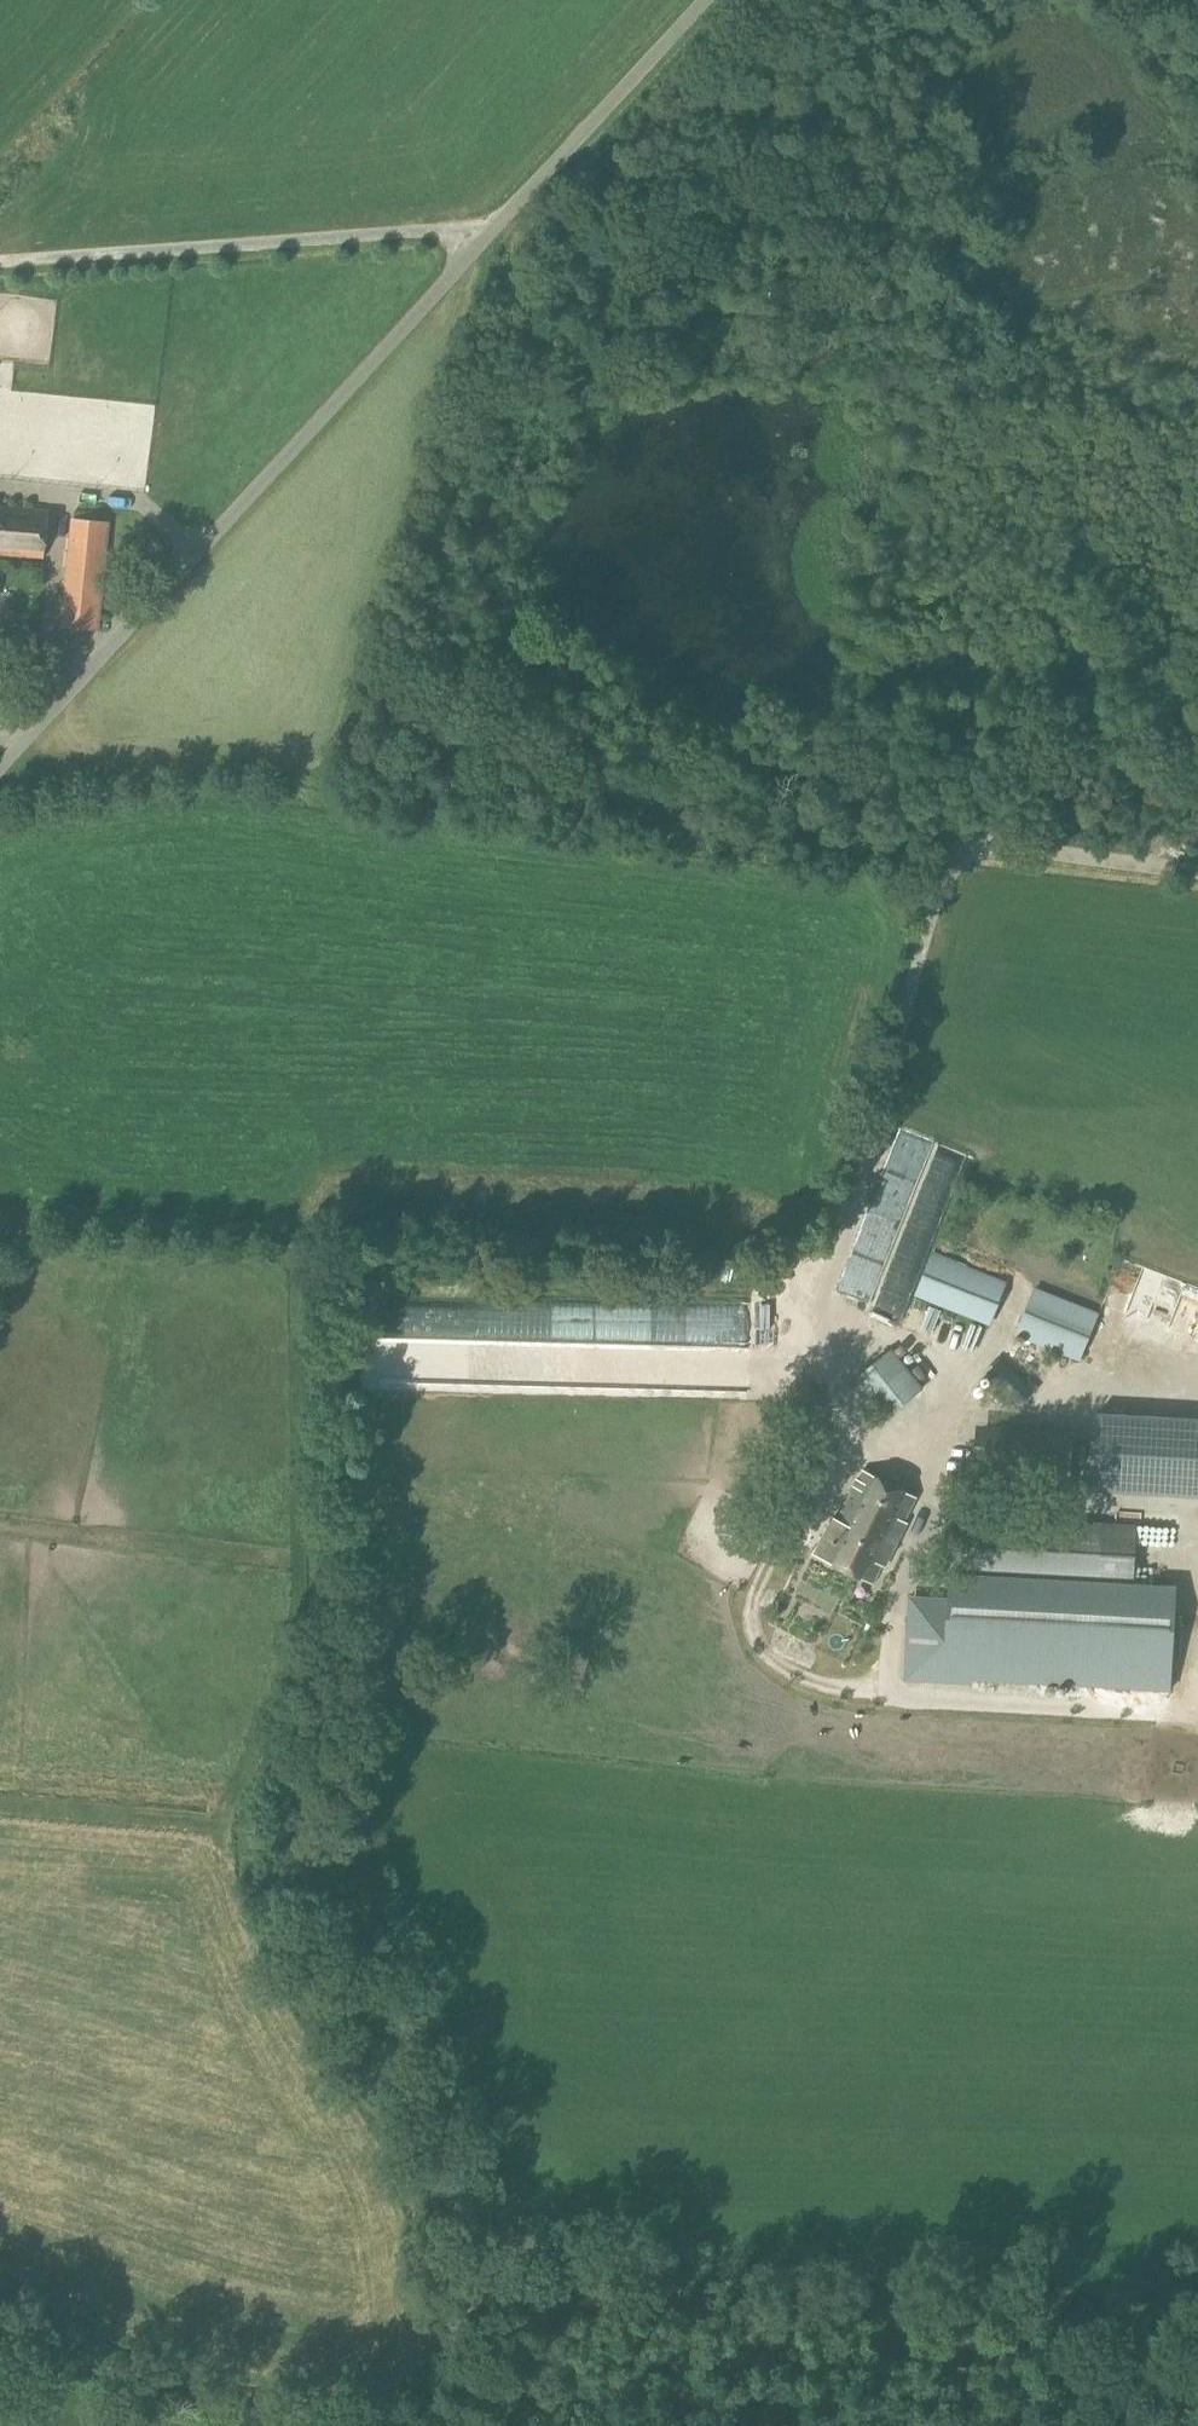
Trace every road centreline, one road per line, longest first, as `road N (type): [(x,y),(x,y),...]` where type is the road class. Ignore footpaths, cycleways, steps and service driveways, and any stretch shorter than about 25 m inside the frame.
road 1 (track): [(1197,874),(968,852),(930,930),(842,1307)]
road 2 (track): [(0,263),(501,225)]
road 3 (track): [(489,2425),(544,2376),(580,2385),(636,2425)]

